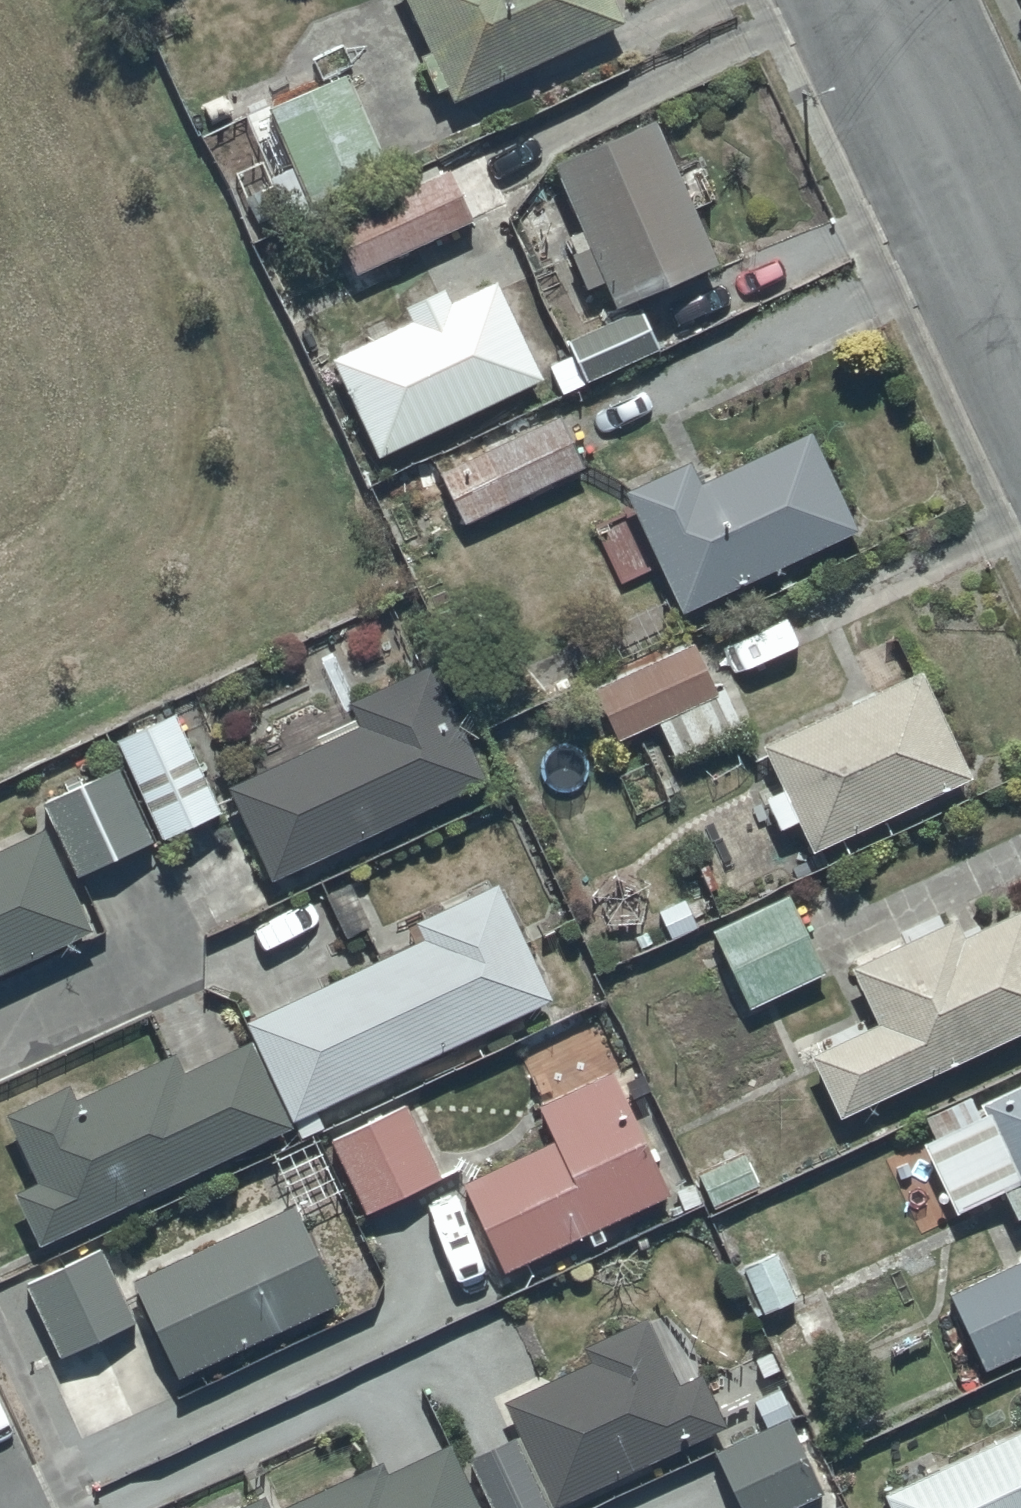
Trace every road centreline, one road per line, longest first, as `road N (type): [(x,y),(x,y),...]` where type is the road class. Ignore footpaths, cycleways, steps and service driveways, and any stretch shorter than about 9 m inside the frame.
road 1 (residential): [(1020,283),(887,0)]

